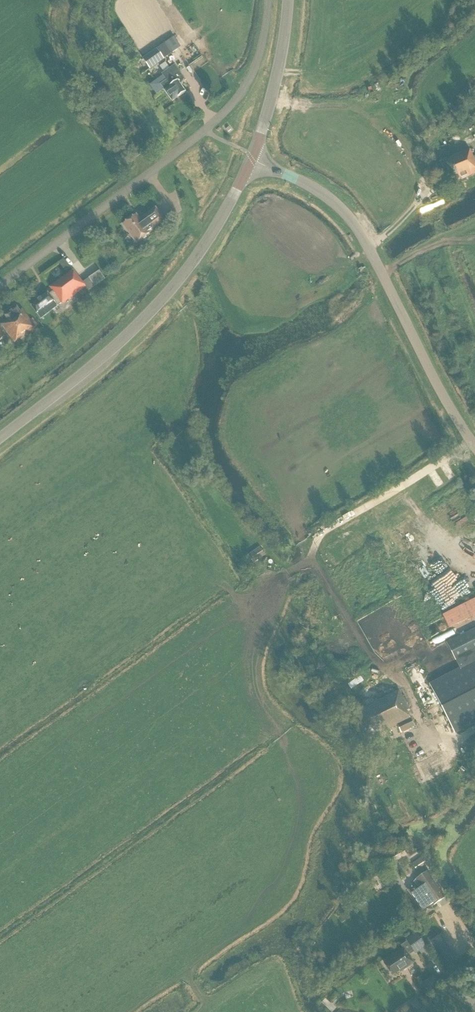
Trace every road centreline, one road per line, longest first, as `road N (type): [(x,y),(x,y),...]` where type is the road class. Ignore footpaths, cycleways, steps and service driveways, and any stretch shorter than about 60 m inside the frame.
road 1 (residential): [(0,286),(217,120),(252,74),(268,0)]
road 2 (secondary): [(0,438),(117,345),(168,292),(212,233),(252,159)]
road 3 (unclassified): [(474,448),(350,219),(316,190),(252,159)]
road 4 (secondary): [(252,159),(289,0)]

